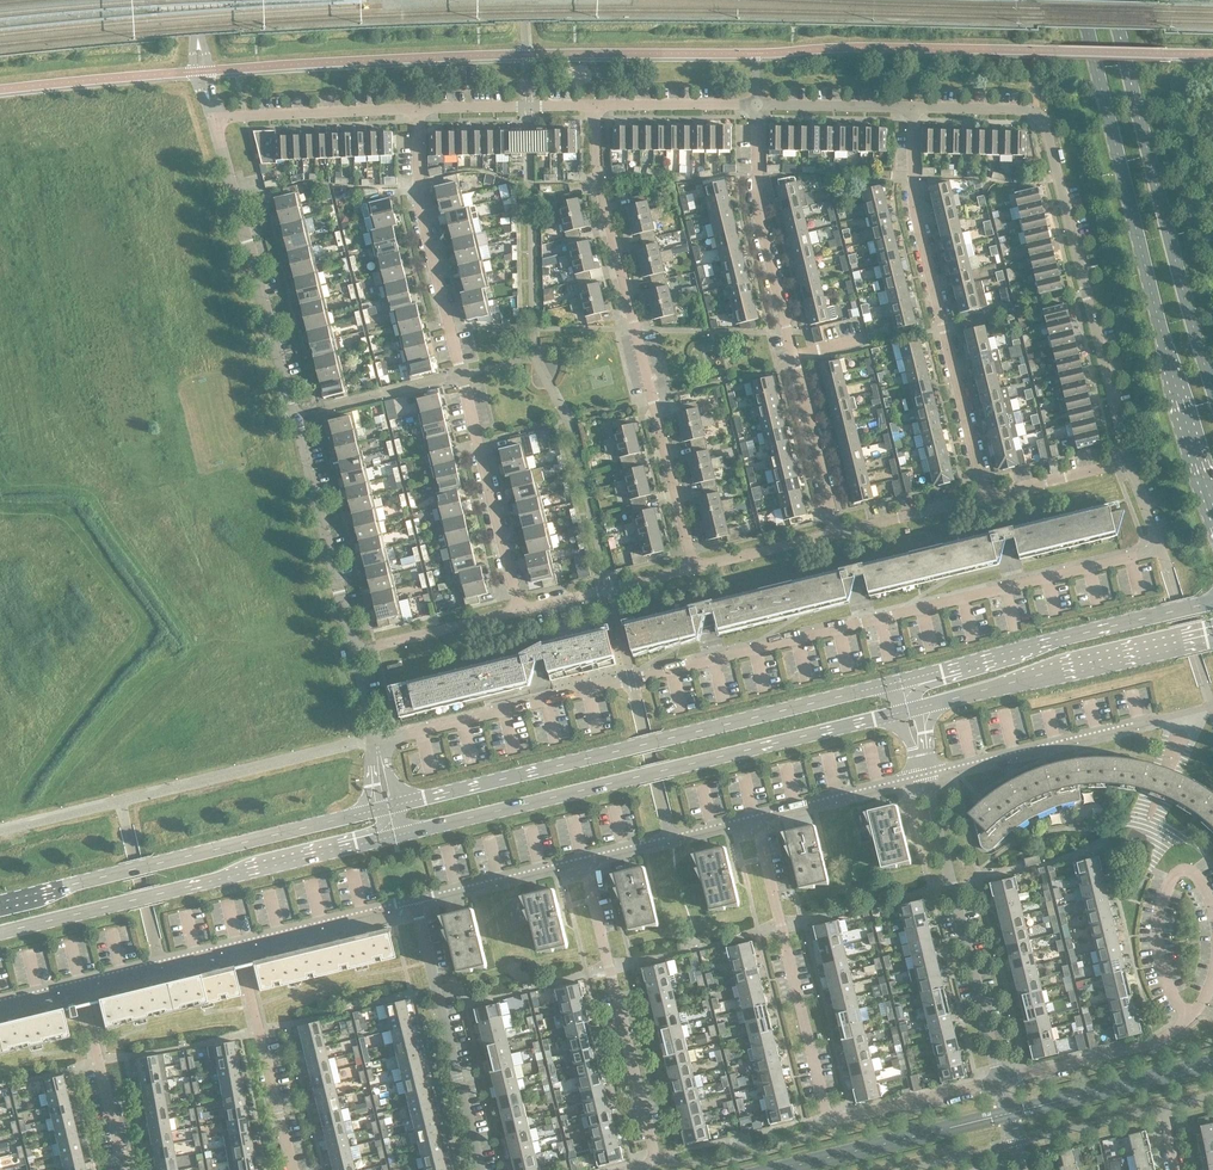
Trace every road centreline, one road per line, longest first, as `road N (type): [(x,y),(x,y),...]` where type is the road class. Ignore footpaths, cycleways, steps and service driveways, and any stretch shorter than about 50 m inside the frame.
road 1 (residential): [(378,743),(1145,553),(1160,545),(1128,463)]
road 2 (unclassified): [(354,653),(214,121)]
road 3 (secondary): [(1078,0),(1162,348),(1212,501)]
road 4 (secondary): [(902,681),(399,806)]
road 5 (secondary): [(399,837),(900,712)]
road 6 (residential): [(522,611),(422,213),(416,112)]
road 7 (residential): [(1128,463),(1044,122),(1024,112),(914,110)]
road 8 (residential): [(1001,1079),(856,1113),(825,1110),(755,815)]
road 9 (residential): [(694,570),(596,175),(595,109)]
road 10 (residential): [(838,535),(759,213),(757,107)]
road 11 (secondary): [(0,933),(399,837)]
road 12 (secondary): [(1212,384),(1112,0)]
road 13 (residential): [(986,498),(915,209),(914,110)]
road 14 (secondary): [(383,810),(0,902)]
road 15 (residential): [(631,1169),(645,1167),(654,1151),(583,857)]
road 16 (secondary): [(1212,603),(902,681)]
road 17 (residential): [(924,774),(1001,1079)]
road 18 (secondary): [(919,707),(1212,634)]
road 19 (residential): [(482,1169),(413,899)]
road 20 (residential): [(924,774),(1155,718)]
road 21 (residential): [(292,1169),(235,943)]
road 22 (residential): [(416,112),(214,121)]
road 23 (residential): [(123,1169),(75,982)]
road 24 (residential): [(235,943),(413,899)]
road 25 (residential): [(595,109),(416,112)]
road 26 (residential): [(583,857),(755,815)]
road 27 (residential): [(522,611),(694,570)]
road 28 (residential): [(413,899),(583,857)]
road 29 (residential): [(755,815),(924,774)]
road 30 (residential): [(354,653),(522,611)]
road 31 (residential): [(75,982),(235,943)]
road 32 (residential): [(757,107),(595,109)]
road 33 (residential): [(914,110),(757,107)]
road 34 (residential): [(838,535),(986,498)]
road 35 (residential): [(694,570),(838,535)]
road 36 (residential): [(986,498),(1128,463)]

